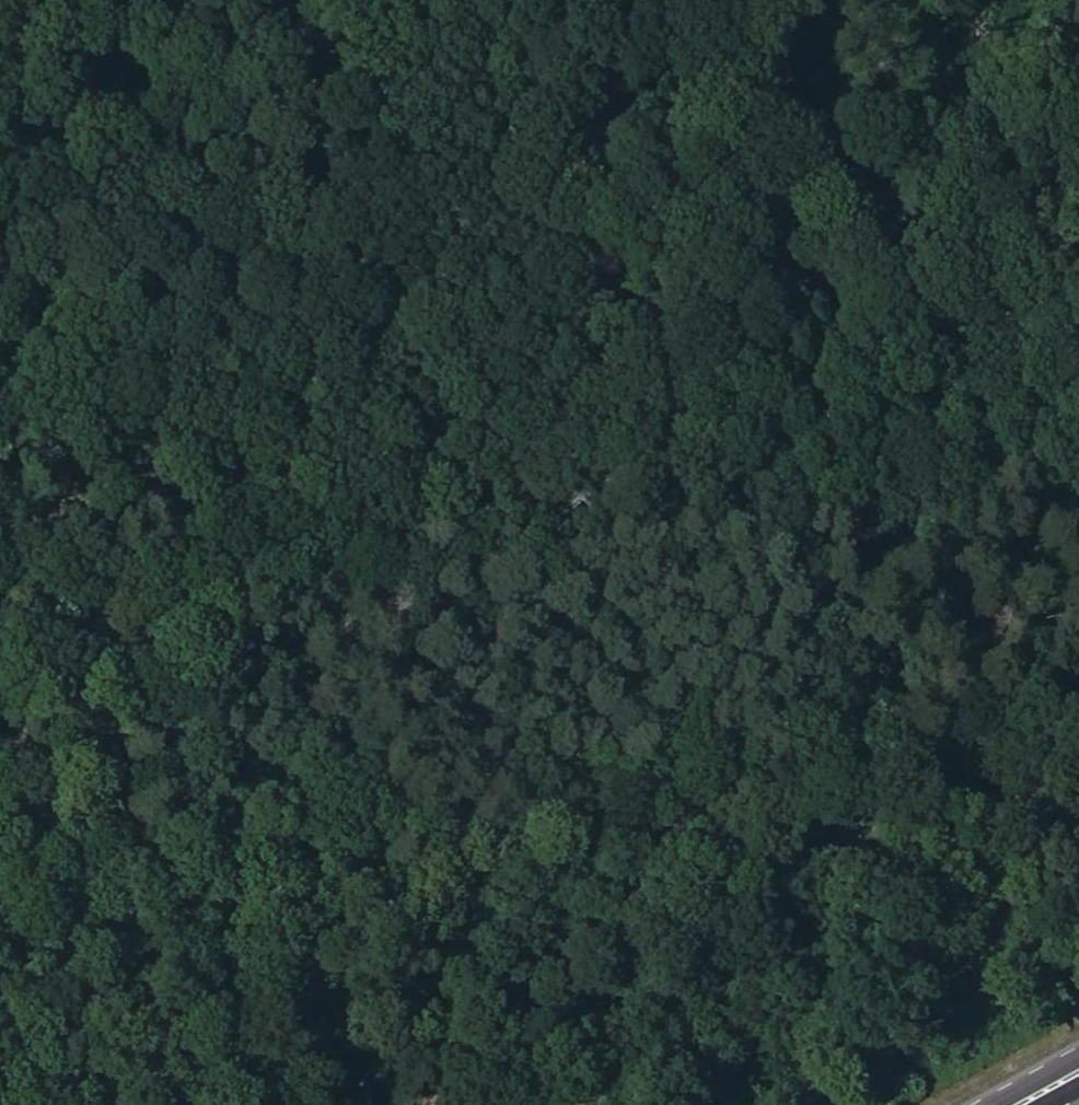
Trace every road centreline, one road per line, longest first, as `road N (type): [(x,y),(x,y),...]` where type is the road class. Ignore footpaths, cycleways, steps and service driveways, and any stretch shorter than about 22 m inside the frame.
road 1 (track): [(588,1104),(1078,888)]

